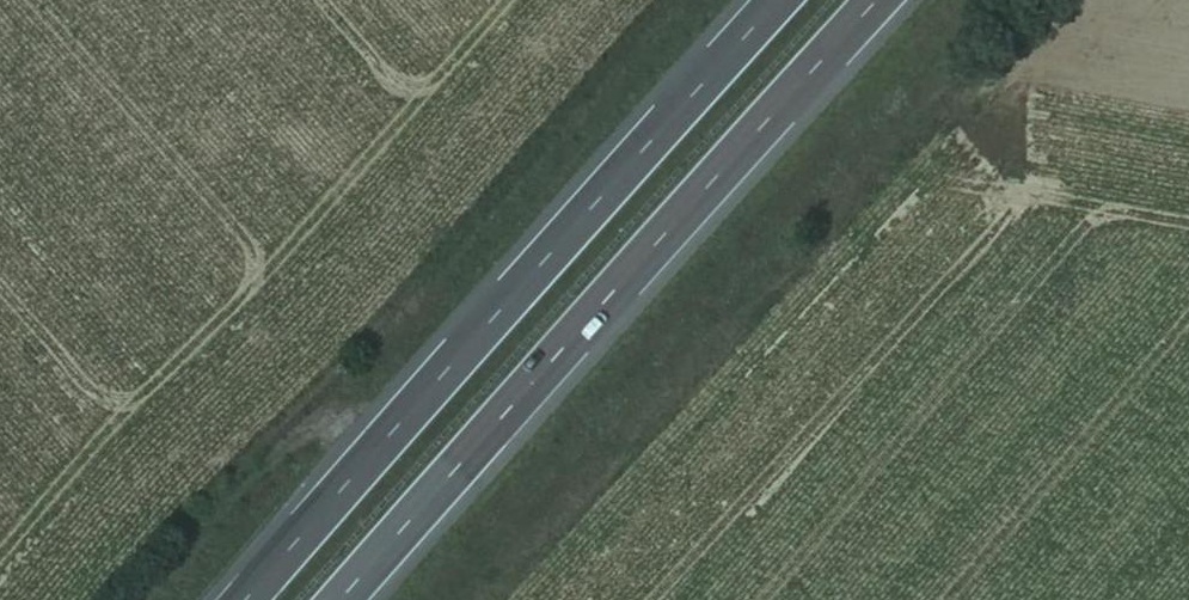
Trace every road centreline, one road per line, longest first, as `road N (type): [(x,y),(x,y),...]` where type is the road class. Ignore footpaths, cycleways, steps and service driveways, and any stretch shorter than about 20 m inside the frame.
road 1 (motorway): [(340,599),(876,0)]
road 2 (motorway): [(764,0),(230,599)]

